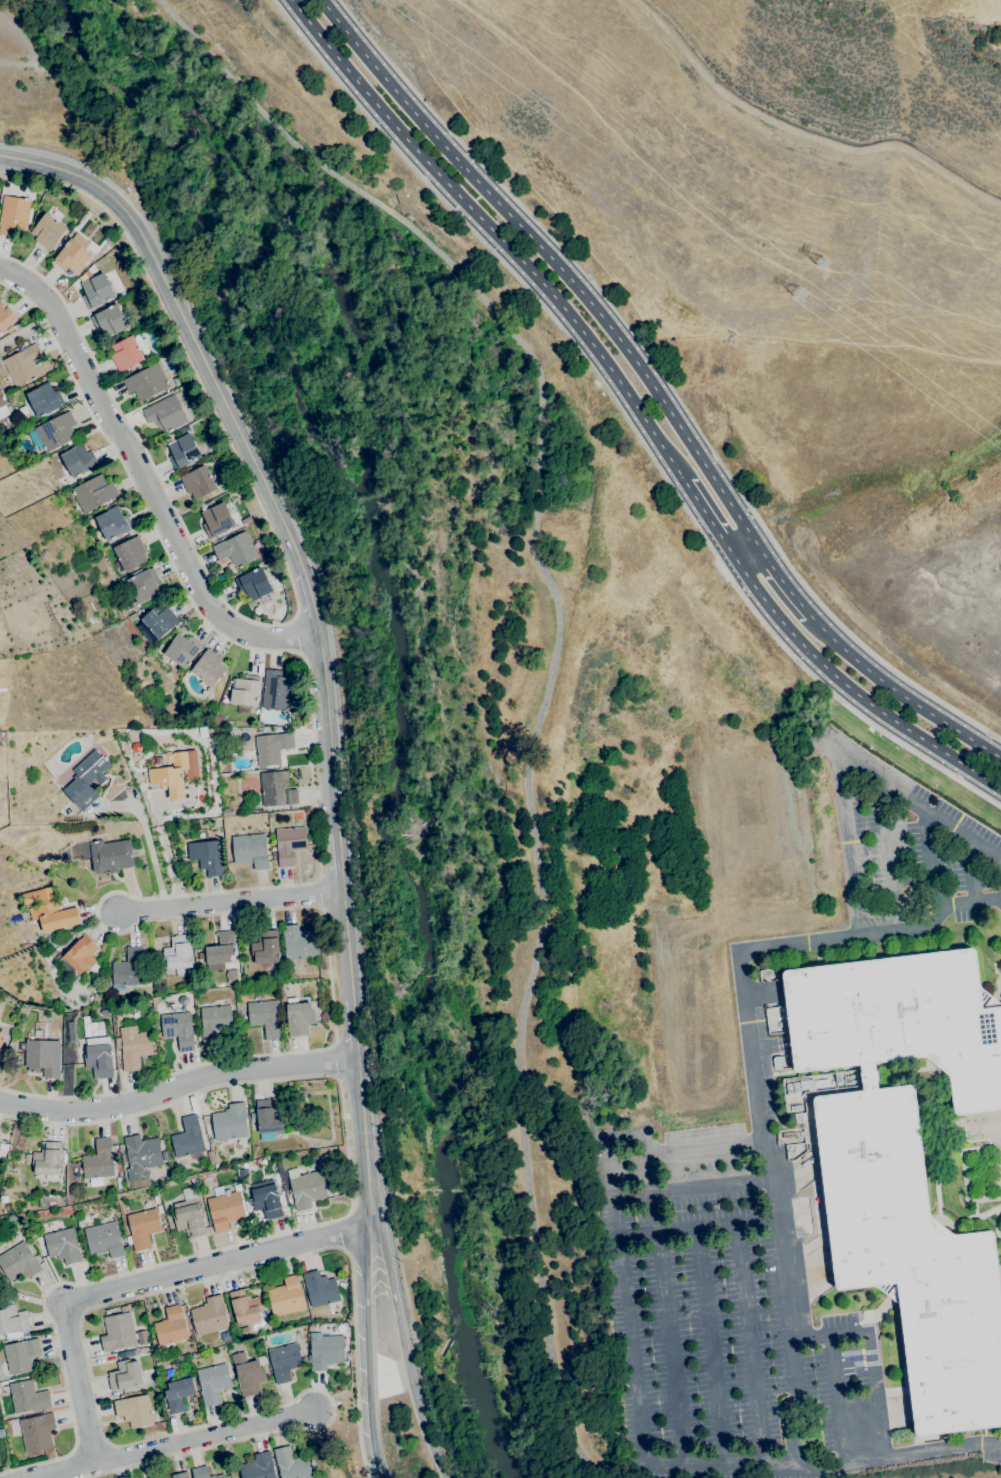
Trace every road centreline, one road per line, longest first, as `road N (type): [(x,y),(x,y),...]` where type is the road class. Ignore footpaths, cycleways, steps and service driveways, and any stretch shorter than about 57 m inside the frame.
road 1 (secondary): [(757,546),(637,364),(323,0)]
road 2 (secondary): [(290,0),(392,124),(555,298),(686,483)]
road 3 (tertiary): [(0,156),(95,185),(121,207),(297,555)]
road 4 (residential): [(319,628),(258,637),(228,624),(203,596),(56,315),(30,285),(0,271)]
road 5 (residential): [(96,1465),(70,1305),(371,1222)]
road 6 (residential): [(357,1059),(215,1074),(127,1103),(63,1110),(0,1101)]
road 7 (secondary): [(737,560),(821,664),(1000,790)]
road 8 (residential): [(45,1477),(308,1413)]
road 9 (tertiary): [(447,1477),(426,1440),(371,1222)]
road 10 (tertiary): [(371,1222),(365,1427),(380,1477)]
road 11 (secondary): [(1000,759),(929,714),(811,616)]
road 12 (residential): [(114,913),(342,891)]
road 13 (tertiary): [(319,628),(337,831)]
road 14 (tertiary): [(357,1059),(371,1222)]

